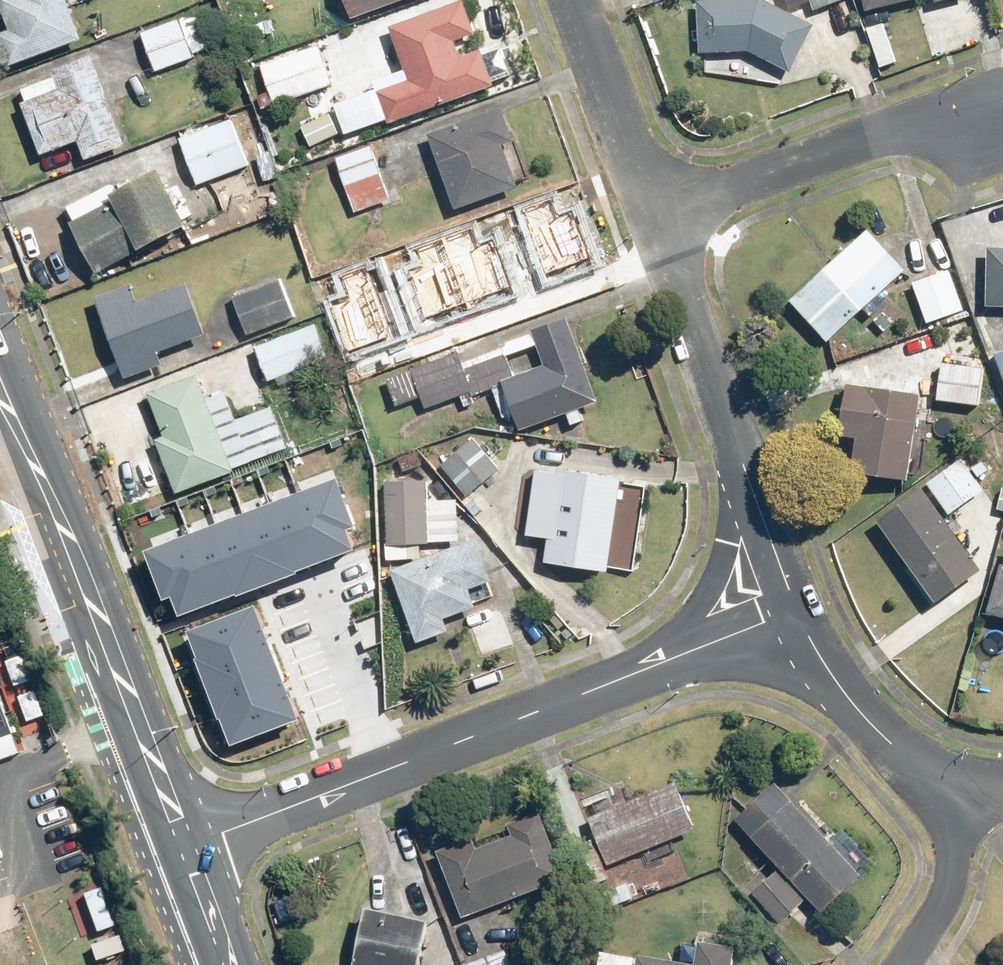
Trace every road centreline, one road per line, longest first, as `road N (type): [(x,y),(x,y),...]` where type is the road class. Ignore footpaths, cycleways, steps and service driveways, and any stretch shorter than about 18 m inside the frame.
road 1 (residential): [(177,851),(797,611)]
road 2 (secondary): [(177,851),(0,393)]
road 3 (residential): [(656,217),(797,611)]
road 4 (residential): [(1002,115),(912,123),(656,217)]
road 5 (residential): [(797,611),(836,684),(918,763),(967,790)]
road 6 (residential): [(576,0),(656,217)]
road 7 (residential): [(905,964),(941,909),(967,790)]
road 8 (secondary): [(220,964),(177,851)]

